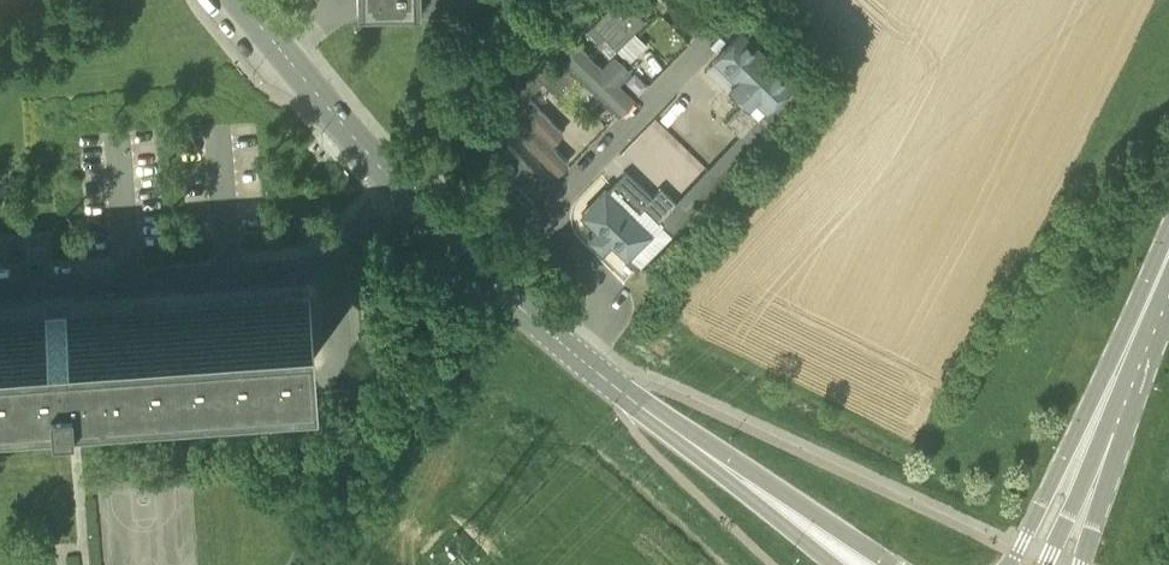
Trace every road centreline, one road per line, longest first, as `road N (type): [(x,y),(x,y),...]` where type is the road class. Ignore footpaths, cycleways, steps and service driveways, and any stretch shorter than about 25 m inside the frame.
road 1 (residential): [(0,404),(314,383),(338,360),(333,269)]
road 2 (residential): [(582,358),(612,303),(557,229),(556,203),(723,28)]
road 3 (residential): [(333,269),(0,293)]
road 4 (primary): [(1154,285),(1011,564)]
road 5 (unclassified): [(582,358),(399,194)]
road 6 (unclassified): [(744,480),(582,358)]
road 7 (unclassified): [(399,194),(282,53)]
road 8 (unclassified): [(892,564),(744,480)]
road 9 (primary): [(1104,430),(1154,285)]
road 10 (primary): [(1046,564),(1104,430)]
road 11 (primary): [(1079,564),(1104,430)]
road 12 (unclassified): [(744,480),(837,564)]

